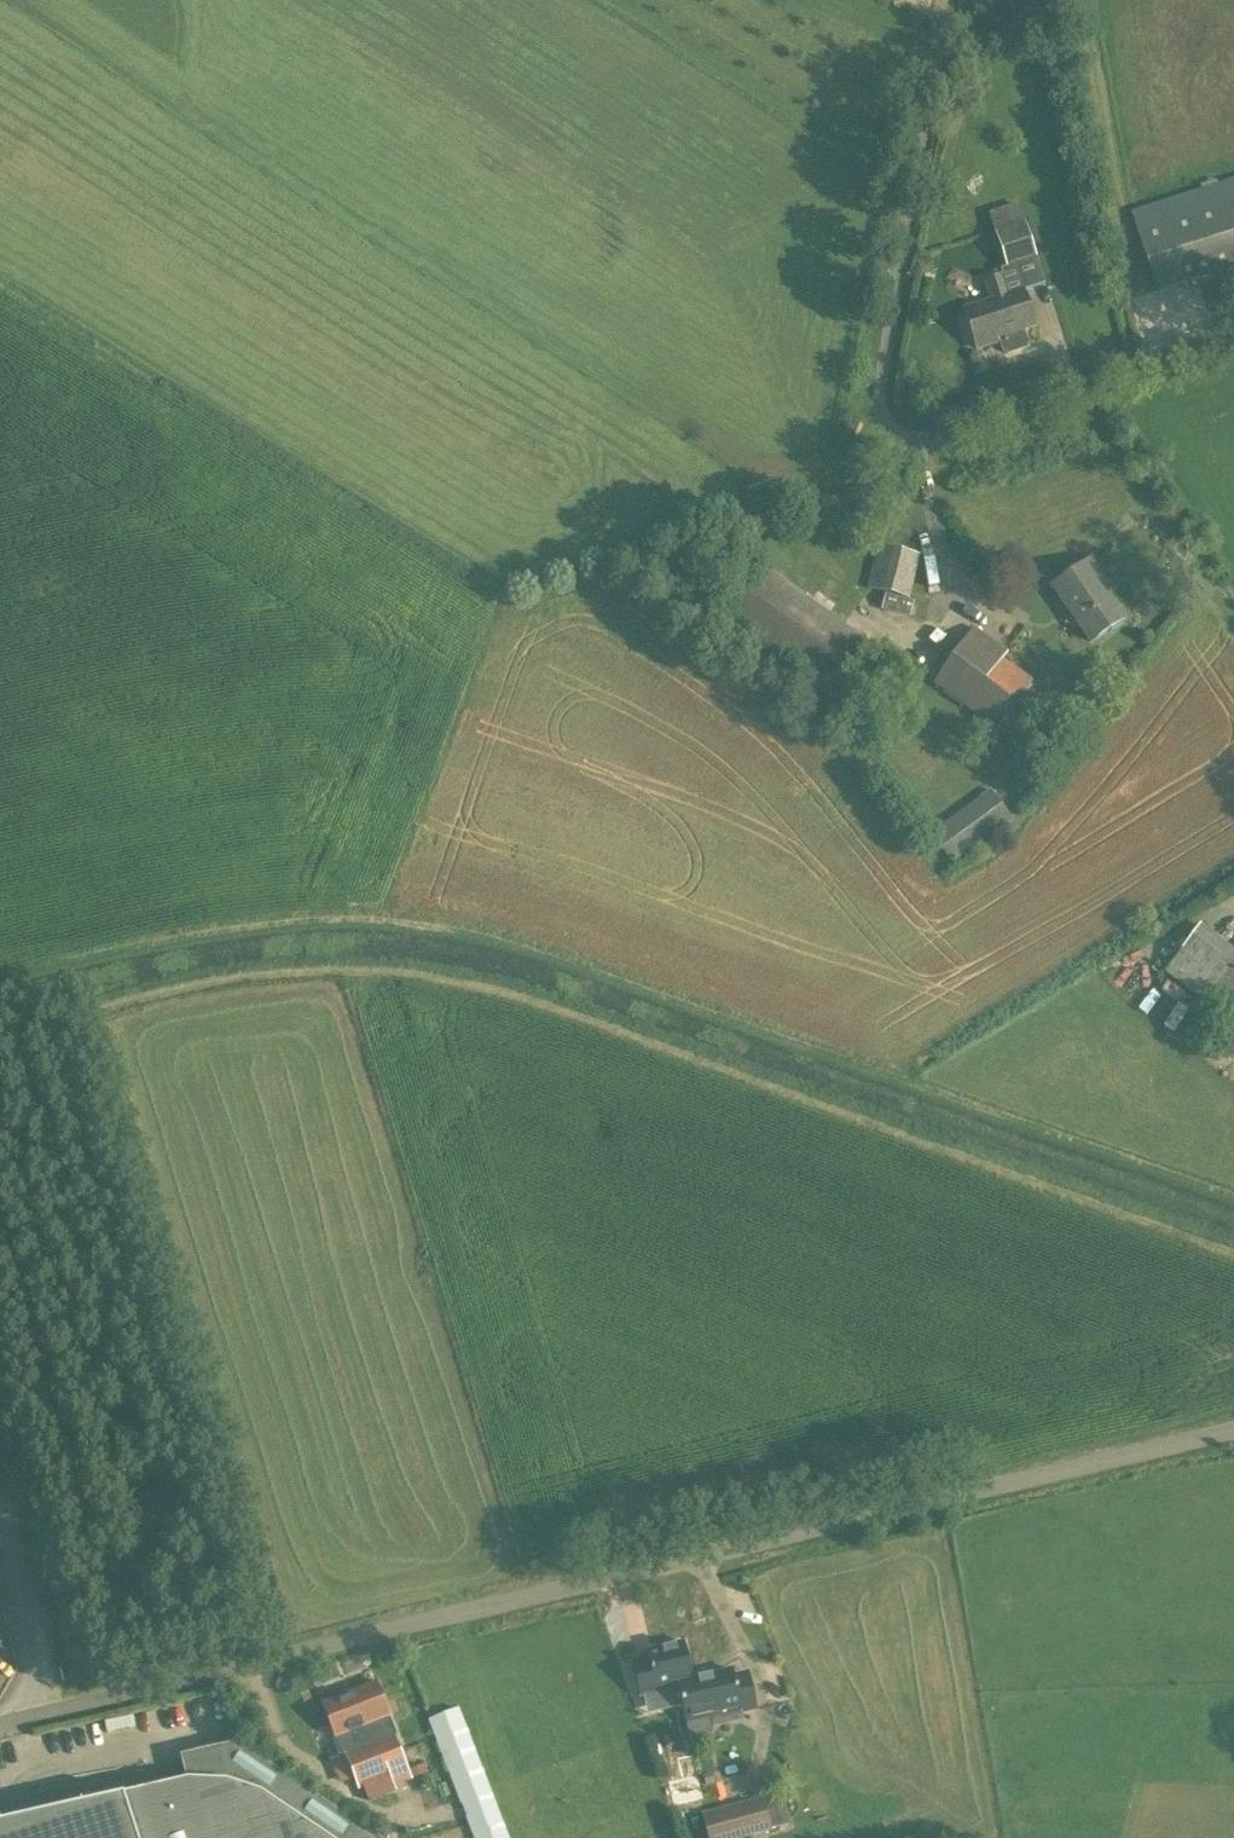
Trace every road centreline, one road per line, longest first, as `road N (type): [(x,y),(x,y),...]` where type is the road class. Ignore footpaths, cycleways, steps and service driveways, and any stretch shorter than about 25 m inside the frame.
road 1 (unclassified): [(0,1722),(1233,1432)]
road 2 (unclassified): [(1233,336),(906,440)]

